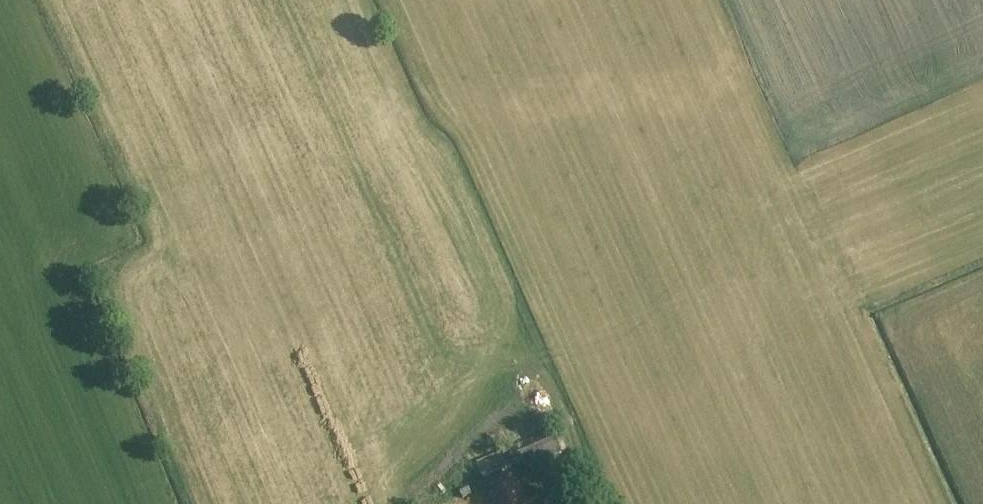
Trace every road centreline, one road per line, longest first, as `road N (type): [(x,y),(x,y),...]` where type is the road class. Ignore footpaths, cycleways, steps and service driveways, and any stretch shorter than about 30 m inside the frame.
road 1 (track): [(602,503),(547,380)]

